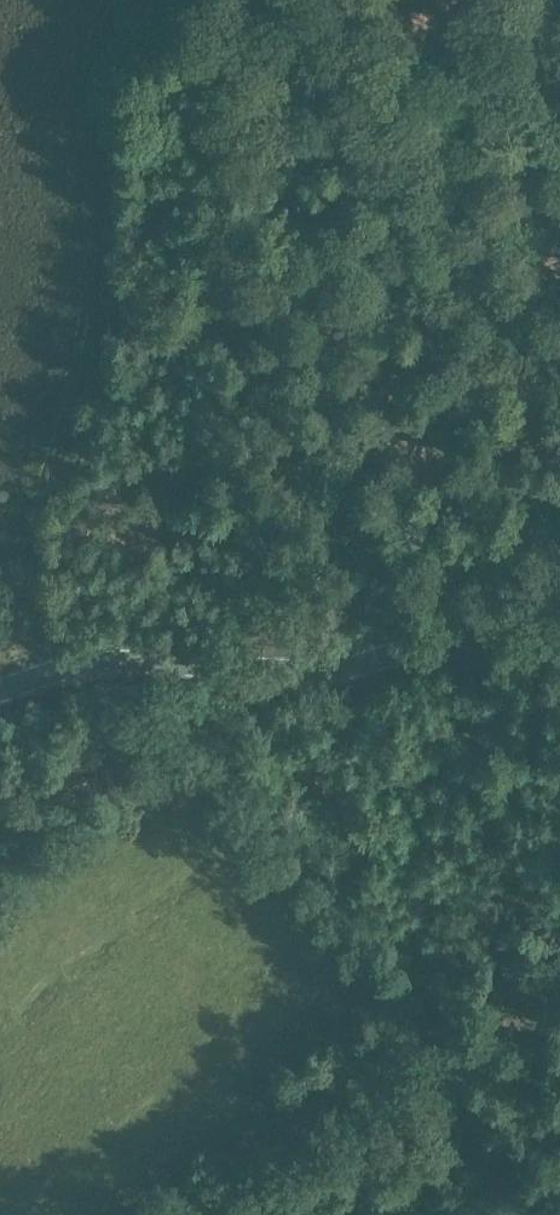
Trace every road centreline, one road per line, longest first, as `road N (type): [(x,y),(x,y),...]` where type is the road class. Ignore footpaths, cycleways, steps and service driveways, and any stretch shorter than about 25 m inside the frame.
road 1 (track): [(107,0),(86,66),(84,308),(73,378),(44,487),(28,614),(0,633)]
road 2 (tertiary): [(0,694),(91,665),(336,671),(408,650),(559,575)]
road 3 (track): [(559,959),(429,1069),(278,1214)]

